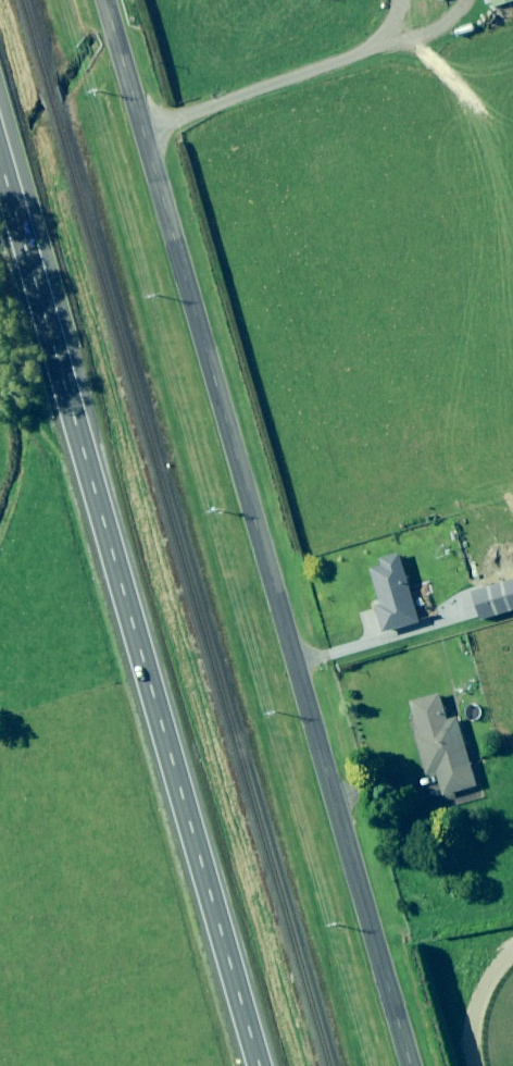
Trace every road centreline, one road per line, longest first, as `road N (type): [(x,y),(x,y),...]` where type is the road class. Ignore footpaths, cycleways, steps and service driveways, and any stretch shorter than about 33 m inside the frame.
road 1 (tertiary): [(105,0),(412,1065)]
road 2 (primary): [(0,164),(259,1065)]

